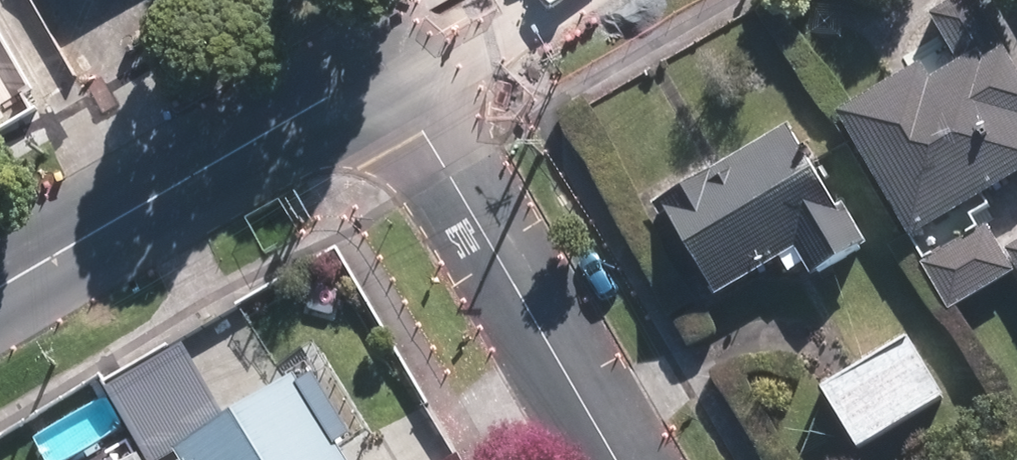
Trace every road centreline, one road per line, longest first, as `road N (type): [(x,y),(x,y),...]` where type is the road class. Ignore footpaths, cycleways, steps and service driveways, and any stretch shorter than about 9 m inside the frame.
road 1 (secondary): [(395,81),(0,307)]
road 2 (residential): [(615,459),(395,81)]
road 3 (secondary): [(535,0),(395,81)]

